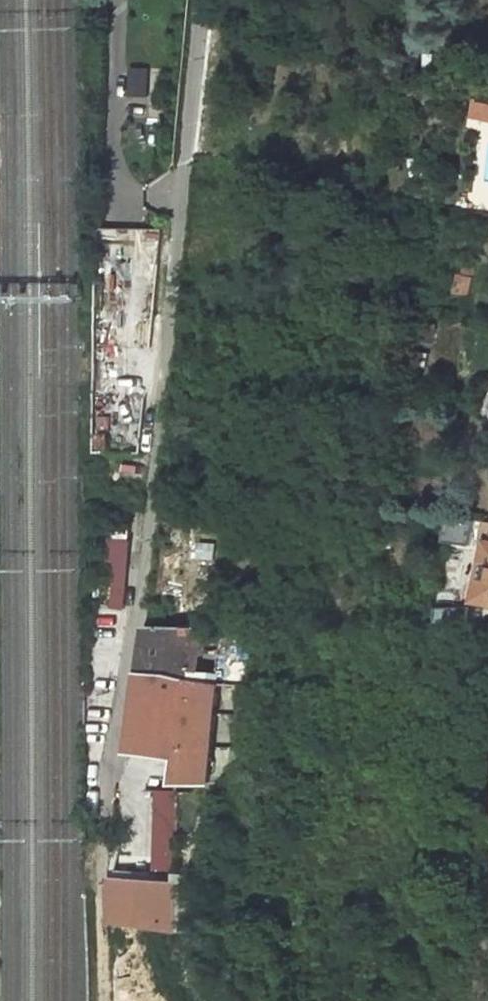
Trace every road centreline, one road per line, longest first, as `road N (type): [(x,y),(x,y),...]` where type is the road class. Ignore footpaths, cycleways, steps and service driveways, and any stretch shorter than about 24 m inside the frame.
road 1 (residential): [(202,0),(138,611),(101,814)]
road 2 (track): [(103,1000),(101,814)]

